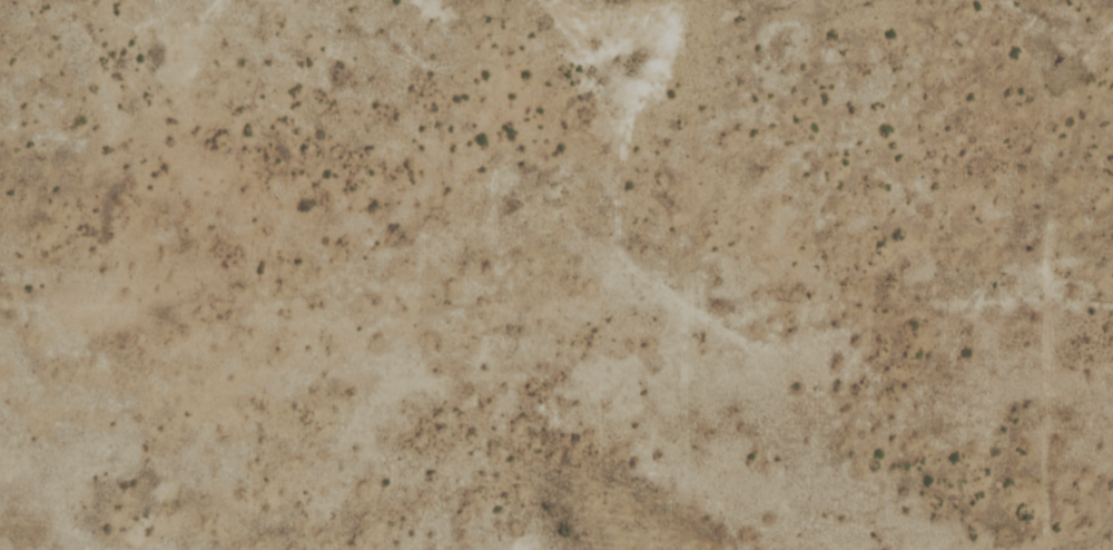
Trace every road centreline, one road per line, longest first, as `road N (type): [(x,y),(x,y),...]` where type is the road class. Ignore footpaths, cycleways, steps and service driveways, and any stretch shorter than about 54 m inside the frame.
road 1 (track): [(673,0),(617,58),(547,0)]
road 2 (track): [(1098,0),(1050,46),(1001,0)]

